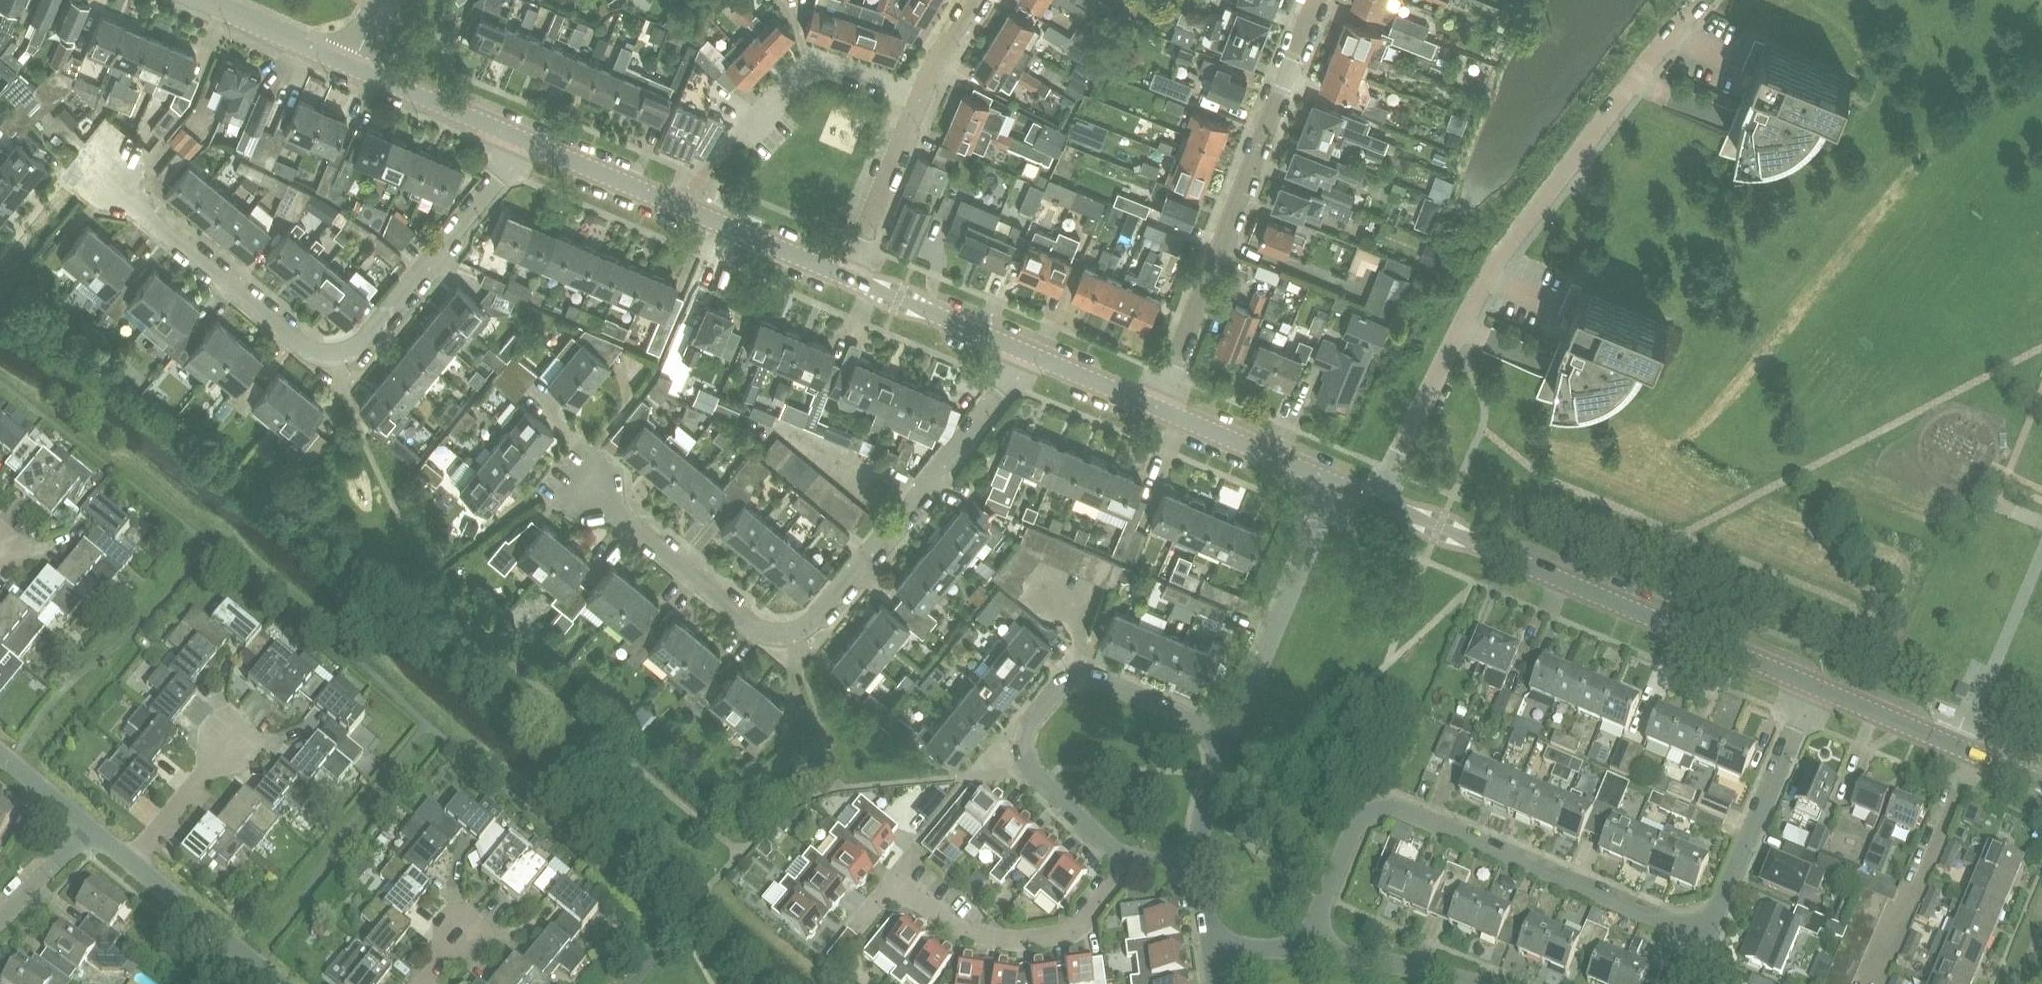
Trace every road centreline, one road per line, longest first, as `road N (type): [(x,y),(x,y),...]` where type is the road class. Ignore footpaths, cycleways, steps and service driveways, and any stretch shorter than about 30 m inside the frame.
road 1 (residential): [(43,134),(316,354),(336,361),(360,350),(522,142)]
road 2 (residential): [(570,479),(763,634),(788,639),(812,624),(1032,357)]
road 3 (residential): [(1377,502),(1500,260),(1682,28)]
road 4 (residential): [(1313,948),(1352,830),(1365,812),(1389,803),(1706,934)]
road 5 (tertiary): [(1812,686),(1377,502)]
road 6 (residential): [(1153,409),(1313,0)]
road 7 (residential): [(1128,855),(1102,840),(1023,756),(1022,738),(1062,687),(1092,684),(1229,733)]
road 8 (tertiary): [(845,275),(522,142)]
road 9 (residential): [(891,879),(957,925),(1022,938),(1078,925),(1128,855)]
road 10 (unclassified): [(1229,733),(1334,484)]
road 11 (residential): [(1706,934),(1812,686)]
road 12 (tertiary): [(2041,783),(1812,686)]
road 13 (residential): [(738,140),(802,70),(816,65),(916,101)]
road 14 (tertiary): [(1032,357),(845,275)]
road 15 (tertiary): [(1334,484),(1153,409)]
road 16 (unclassified): [(130,859),(281,983)]
road 17 (residential): [(916,101),(845,275)]
road 18 (tertiary): [(522,142),(355,70)]
road 19 (residential): [(1488,983),(1313,948)]
road 20 (residential): [(130,859),(242,725)]
road 21 (tertiary): [(355,70),(202,0)]
road 22 (unclassified): [(1202,864),(1203,810),(1229,733)]
road 23 (tertiary): [(1153,409),(1032,357)]
road 24 (residential): [(0,918),(89,825)]

